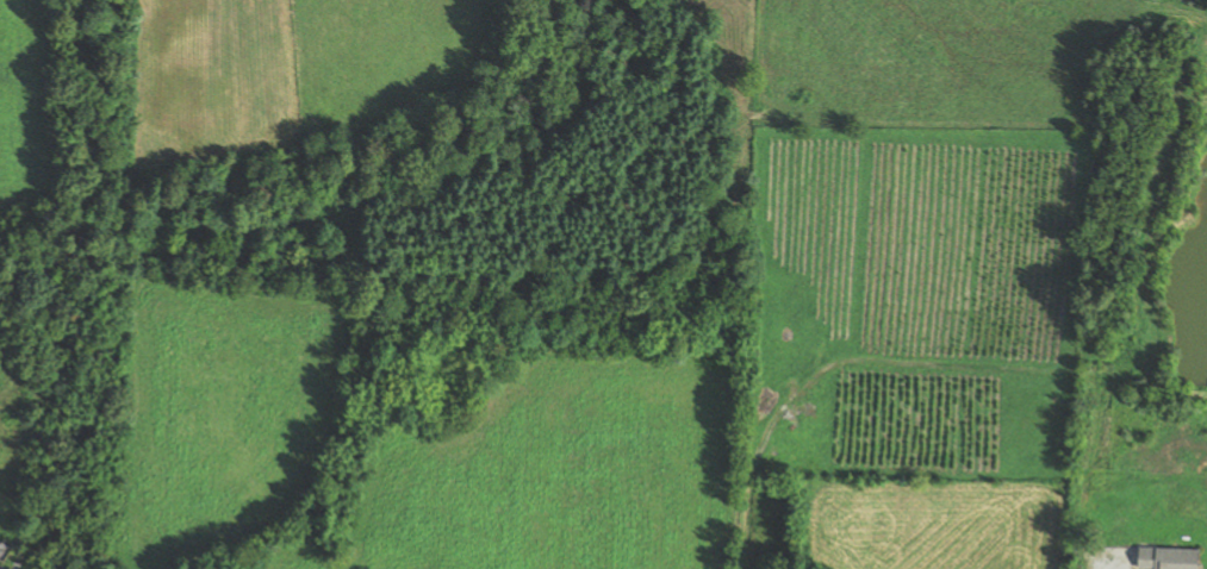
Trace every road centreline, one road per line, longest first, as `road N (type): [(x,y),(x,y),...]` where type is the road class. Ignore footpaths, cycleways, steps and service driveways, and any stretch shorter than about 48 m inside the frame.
road 1 (residential): [(724,568),(721,440),(746,382),(815,350),(1018,351)]

